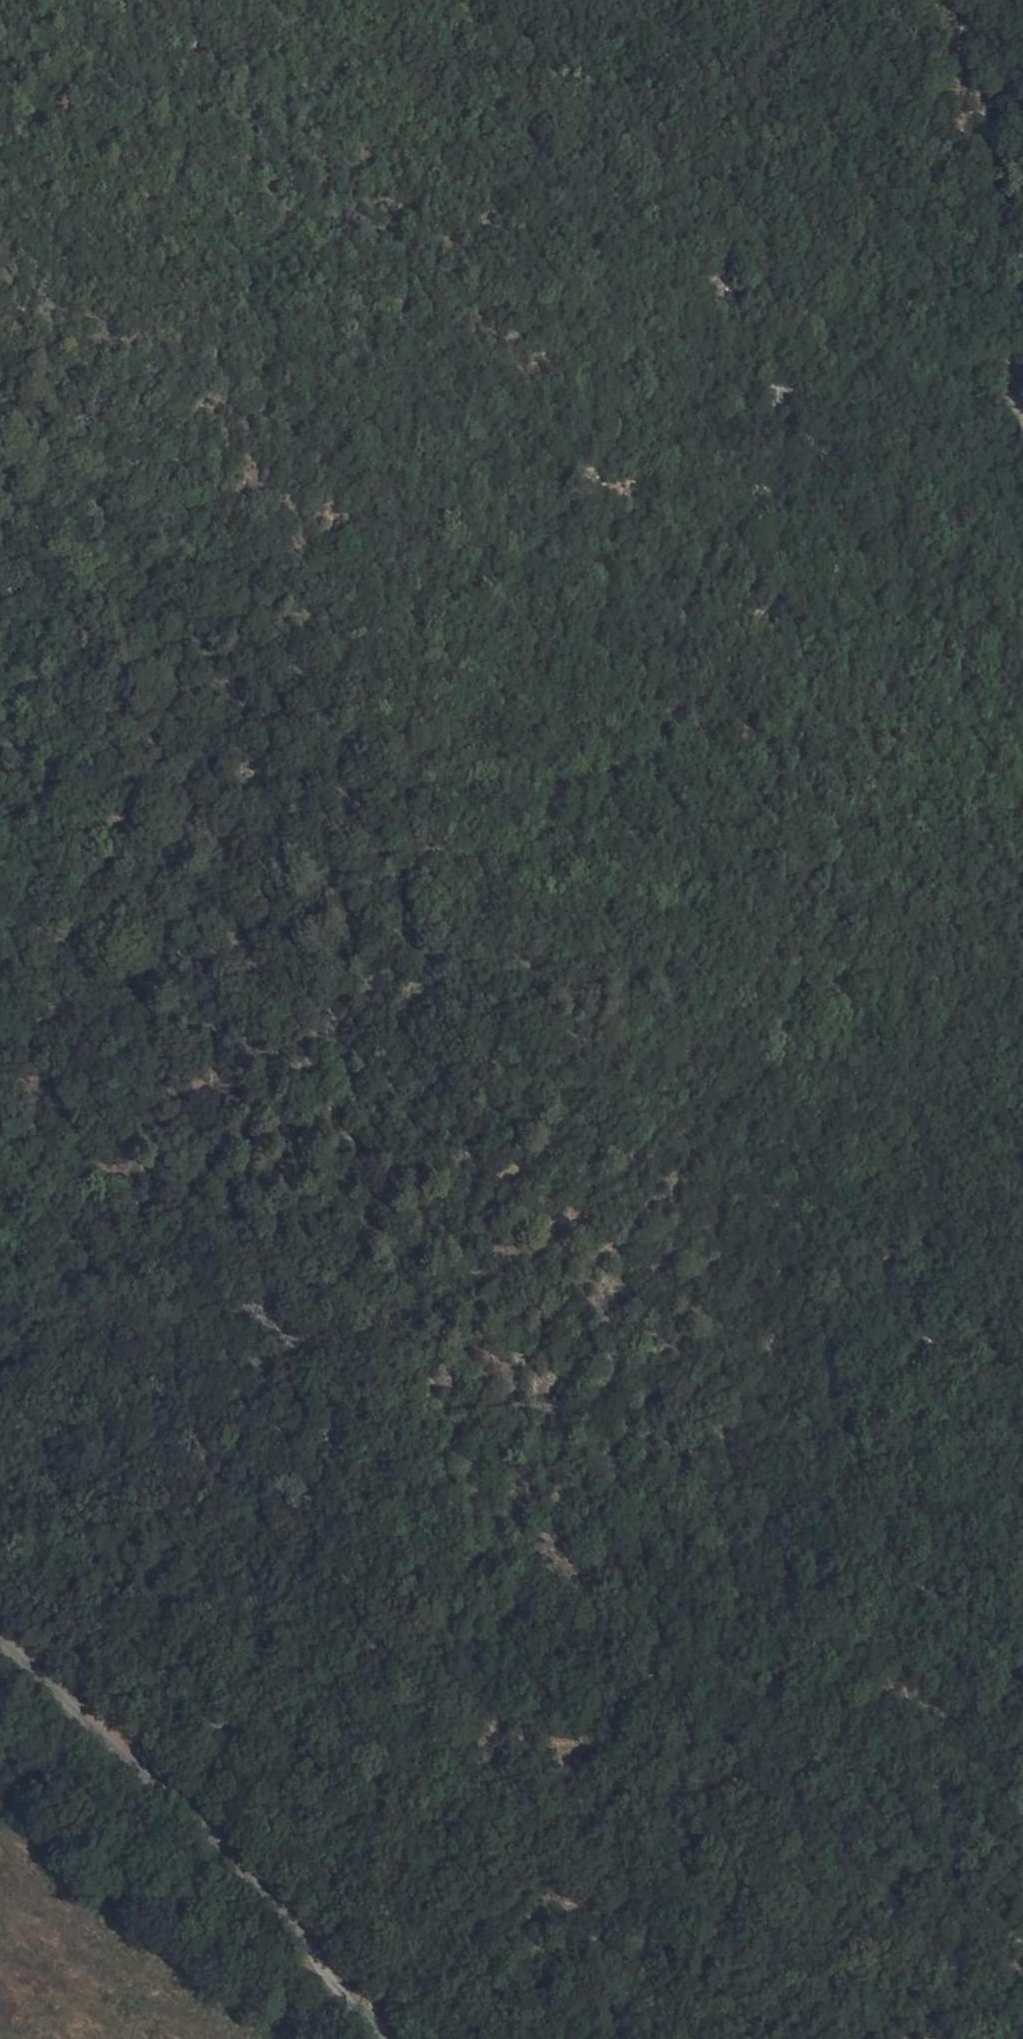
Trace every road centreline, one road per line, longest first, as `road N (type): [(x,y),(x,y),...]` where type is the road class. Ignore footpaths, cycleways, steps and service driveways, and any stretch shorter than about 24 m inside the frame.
road 1 (unclassified): [(0,1646),(175,1797),(394,2038)]
road 2 (track): [(1022,413),(1007,323),(1014,274),(1022,263)]

